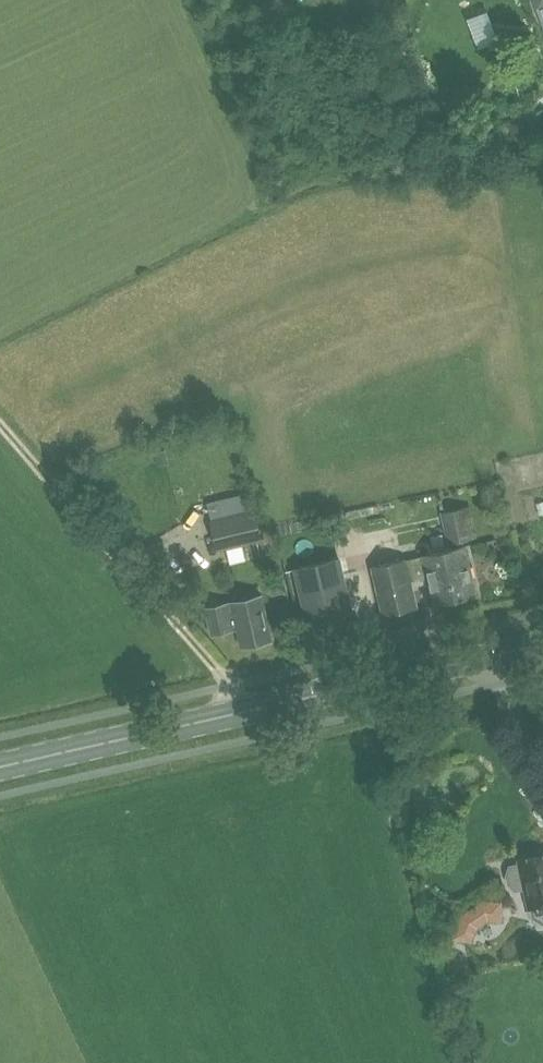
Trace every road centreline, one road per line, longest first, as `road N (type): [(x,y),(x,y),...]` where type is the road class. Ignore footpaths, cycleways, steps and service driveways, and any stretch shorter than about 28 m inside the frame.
road 1 (primary): [(0,769),(542,645)]

